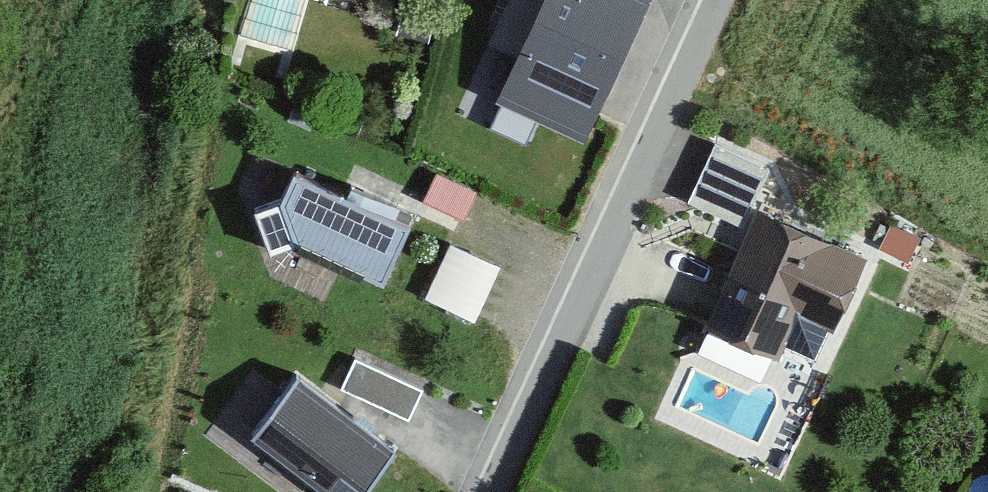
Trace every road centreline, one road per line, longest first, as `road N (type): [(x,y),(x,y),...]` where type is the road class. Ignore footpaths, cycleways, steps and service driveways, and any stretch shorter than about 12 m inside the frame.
road 1 (residential): [(713,0),(489,491)]

